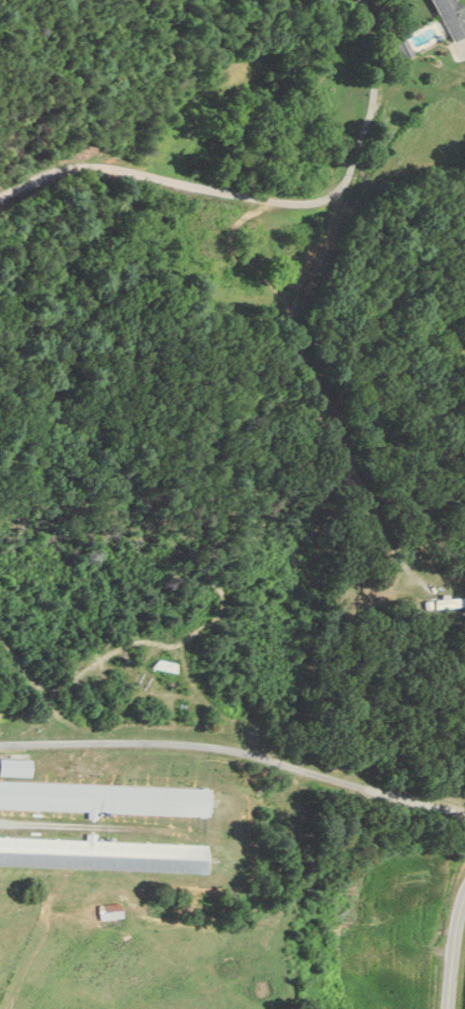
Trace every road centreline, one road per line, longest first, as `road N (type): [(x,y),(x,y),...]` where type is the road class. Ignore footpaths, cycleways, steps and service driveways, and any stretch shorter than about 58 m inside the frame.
road 1 (residential): [(0,194),(76,168),(256,197),(342,195),(377,80),(365,0)]
road 2 (residential): [(446,1008),(464,884)]

